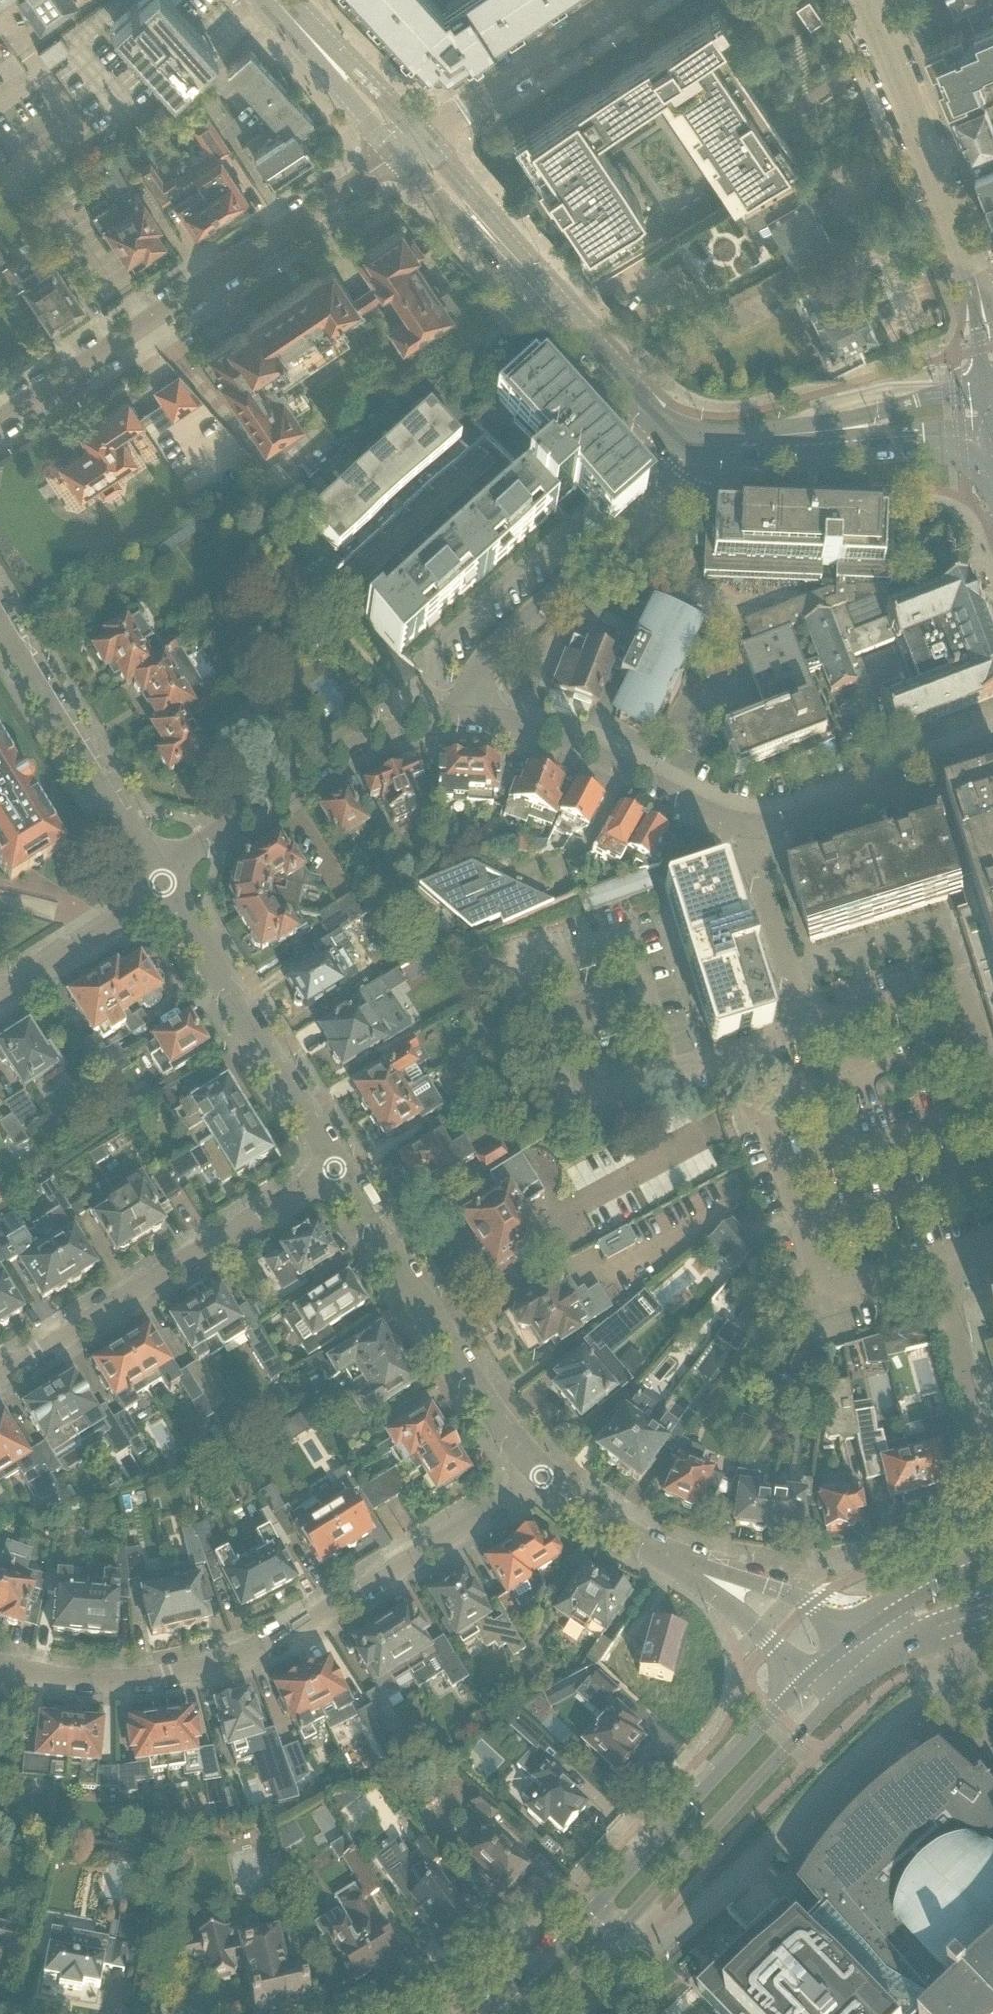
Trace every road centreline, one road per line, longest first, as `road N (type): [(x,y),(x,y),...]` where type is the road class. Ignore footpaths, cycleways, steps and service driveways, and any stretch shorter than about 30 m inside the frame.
road 1 (residential): [(536,1462),(503,1497),(333,1609),(219,1658),(175,1667),(55,1667),(0,1656)]
road 2 (residential): [(0,421),(399,154)]
road 3 (secondary): [(808,1682),(557,1951),(479,2013)]
road 4 (secondary): [(538,2013),(834,1704)]
road 5 (residential): [(0,1378),(343,1169)]
road 6 (residential): [(163,882),(175,862),(221,827),(399,723),(469,705)]
road 7 (residential): [(536,1462),(405,1275),(343,1169)]
road 8 (residential): [(469,705),(482,663),(502,639),(665,491),(686,445)]
road 9 (residential): [(343,1169),(163,882)]
road 10 (residential): [(163,882),(0,615)]
road 11 (residential): [(979,290),(867,0)]
road 12 (residential): [(469,705),(528,723),(751,828)]
road 13 (tertiary): [(686,445),(494,239)]
road 14 (residential): [(992,744),(751,828)]
road 15 (residential): [(420,138),(625,0)]
road 16 (tertiary): [(981,383),(822,425),(793,446)]
road 17 (residential): [(0,990),(163,882)]
road 18 (tertiary): [(793,446),(986,434)]
road 19 (residential): [(691,1570),(632,1537),(536,1462)]
road 20 (residential): [(859,1637),(792,1596),(691,1570)]
road 21 (residential): [(691,1570),(808,1682)]
road 22 (secondary): [(992,1556),(859,1637)]
road 23 (tertiary): [(399,154),(461,220),(494,239)]
road 24 (tertiary): [(494,239),(477,206),(420,138)]

